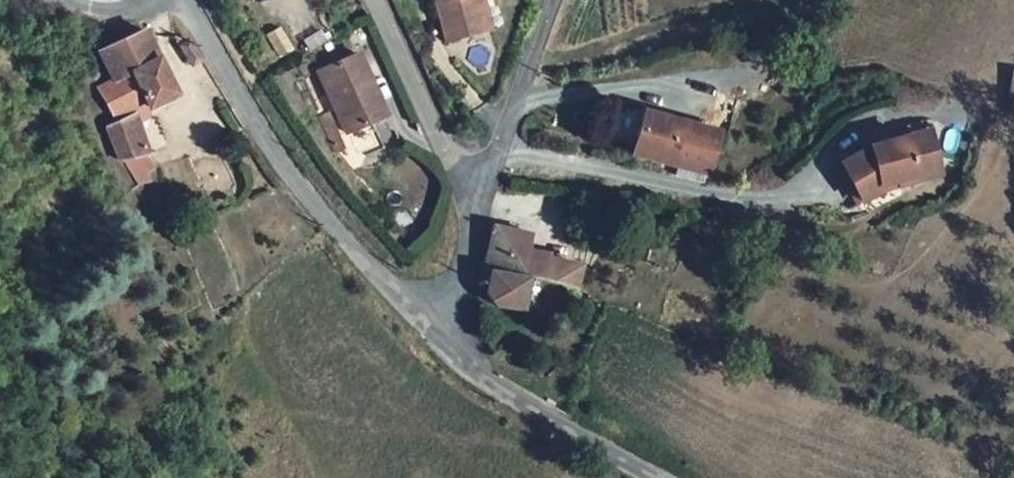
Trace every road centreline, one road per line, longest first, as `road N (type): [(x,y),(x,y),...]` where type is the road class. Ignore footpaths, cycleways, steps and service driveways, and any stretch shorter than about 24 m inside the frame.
road 1 (unclassified): [(435,323),(387,288),(290,179),(182,0)]
road 2 (unclassified): [(648,477),(483,384),(435,323)]
road 3 (residential): [(486,197),(430,132),(370,0)]
road 4 (unclassified): [(486,197),(556,0)]
road 5 (unclassified): [(435,323),(461,287),(486,197)]

